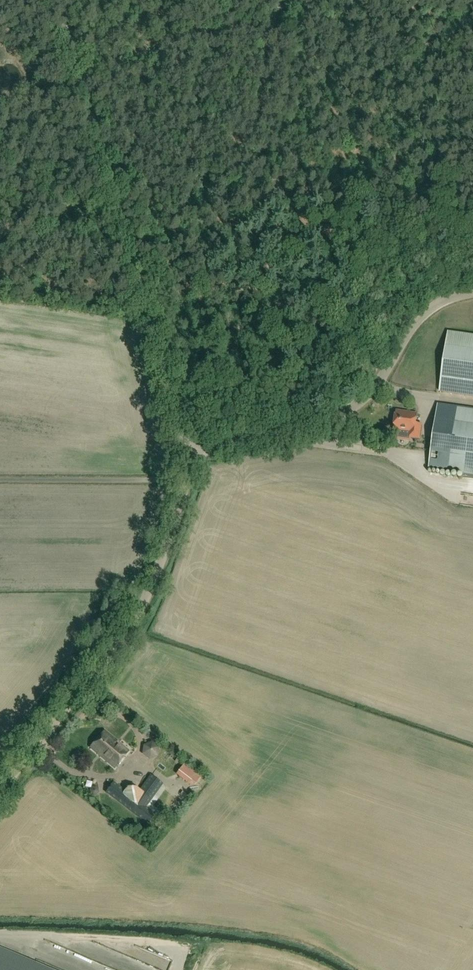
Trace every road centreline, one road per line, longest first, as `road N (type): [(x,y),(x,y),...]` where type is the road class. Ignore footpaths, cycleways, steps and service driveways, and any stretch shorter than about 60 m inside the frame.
road 1 (unclassified): [(187,453),(54,0)]
road 2 (unclassified): [(0,792),(135,618),(165,556),(189,480),(187,453)]
road 3 (unclassified): [(187,453),(352,409),(420,319),(472,293)]

